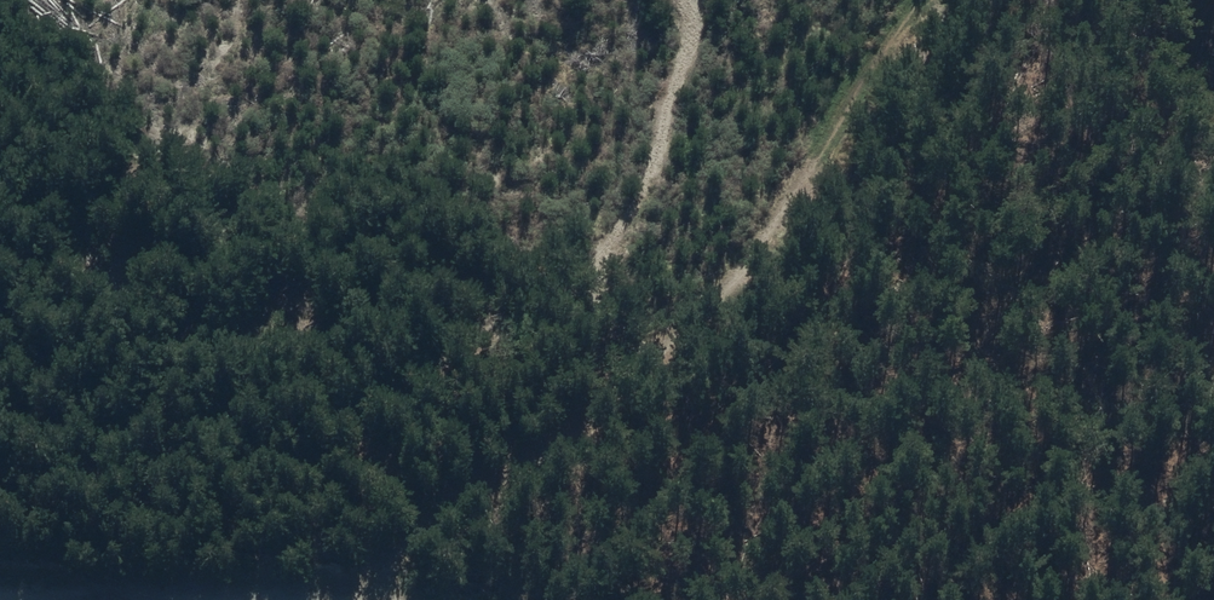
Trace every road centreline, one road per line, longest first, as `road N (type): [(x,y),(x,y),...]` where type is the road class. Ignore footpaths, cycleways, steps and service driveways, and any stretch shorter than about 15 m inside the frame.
road 1 (track): [(247,599),(124,592)]

